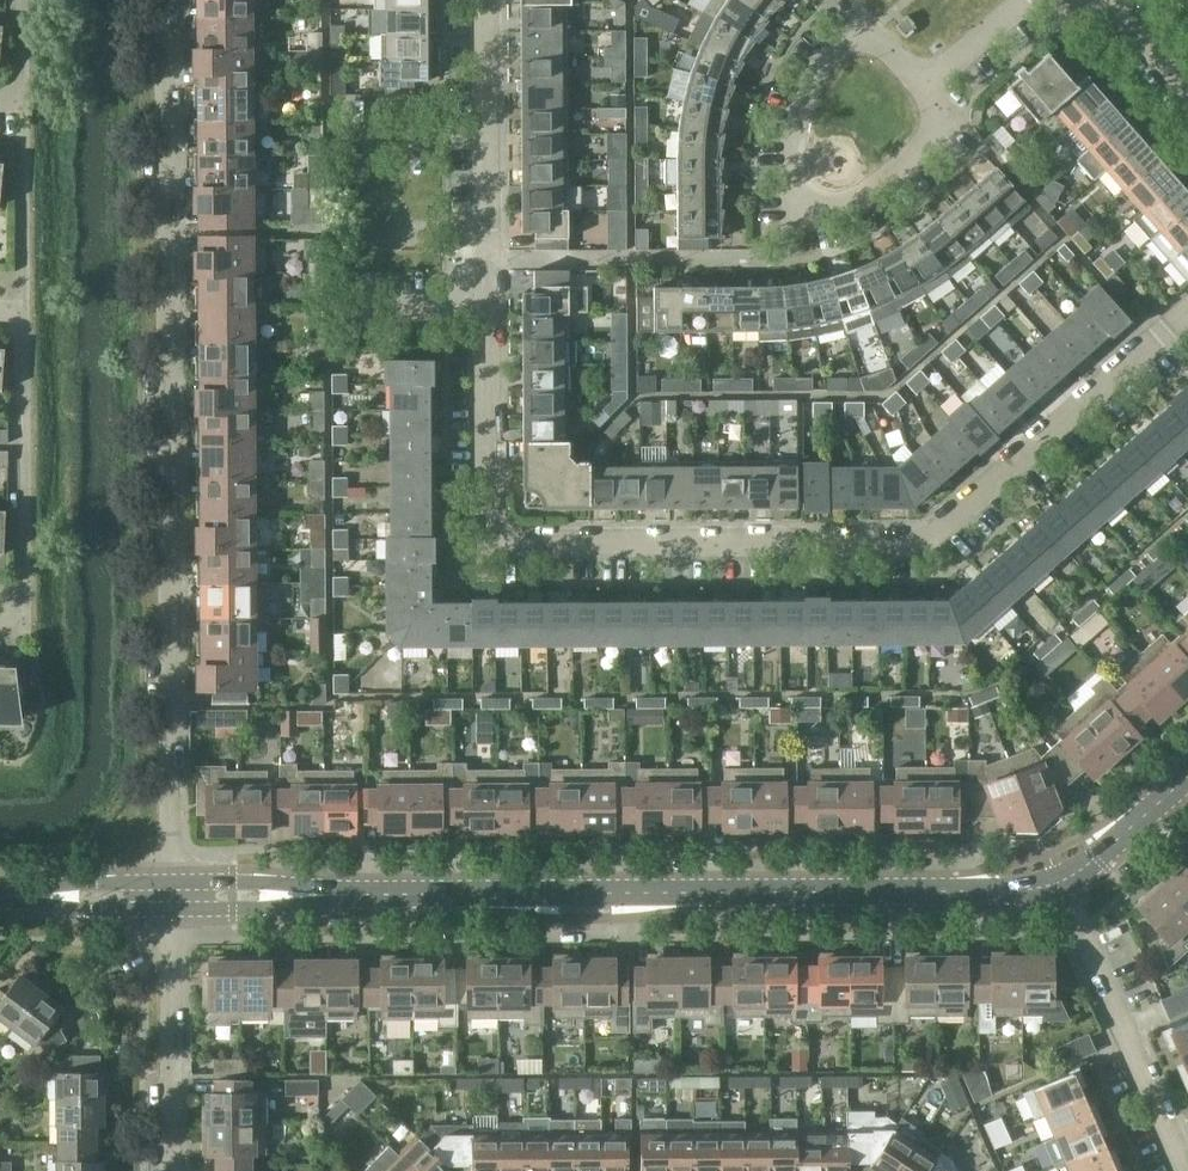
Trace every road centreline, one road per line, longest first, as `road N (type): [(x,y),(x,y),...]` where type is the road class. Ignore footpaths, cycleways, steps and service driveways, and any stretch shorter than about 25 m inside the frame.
road 1 (residential): [(1187,316),(939,537),(918,544),(510,546),(491,529),(490,312)]
road 2 (residential): [(175,902),(167,0)]
road 3 (tertiary): [(175,902),(1064,891)]
road 4 (residential): [(930,83),(955,116),(886,185),(833,207),(803,200),(793,179),(792,131),(808,82),(841,38),(873,32)]
road 5 (residential): [(22,320),(28,626),(0,624)]
road 6 (residential): [(1187,1167),(1064,891)]
road 7 (residential): [(174,1170),(175,902)]
road 8 (tertiary): [(175,902),(0,895)]
road 9 (residential): [(490,312),(488,141)]
road 10 (residential): [(327,311),(490,312)]
road 11 (tertiary): [(1064,891),(1187,789)]
road 12 (residential): [(334,136),(488,141)]
road 13 (residential): [(488,141),(485,0)]
road 14 (residential): [(930,83),(1024,0)]

